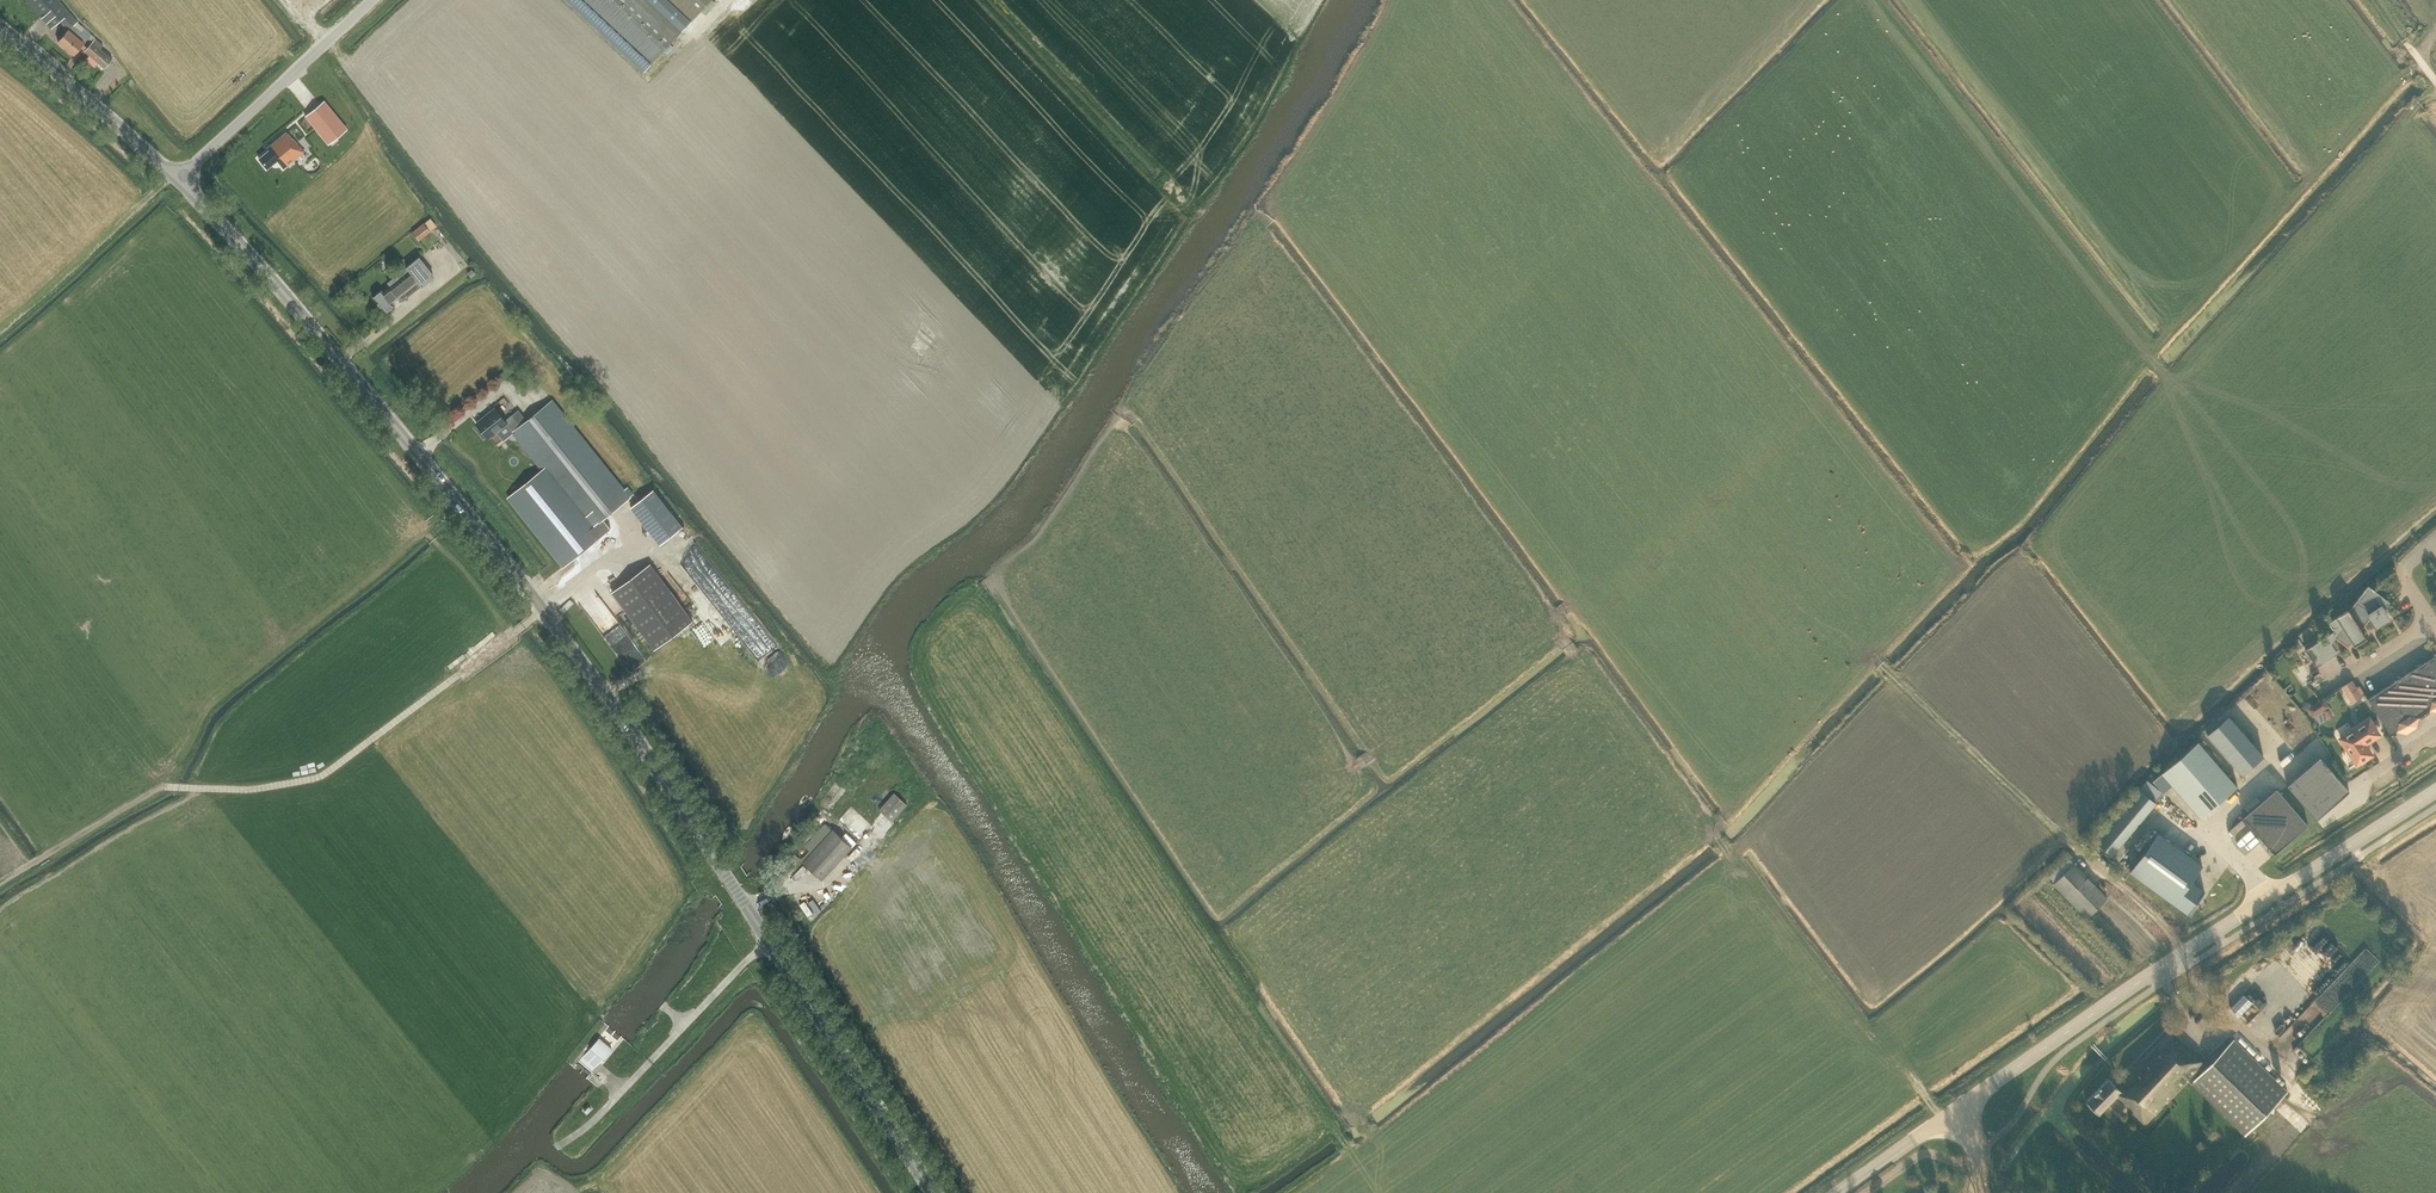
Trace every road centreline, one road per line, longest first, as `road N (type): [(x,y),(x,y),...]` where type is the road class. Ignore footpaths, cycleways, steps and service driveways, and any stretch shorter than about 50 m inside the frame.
road 1 (tertiary): [(932,1192),(522,583),(287,295),(179,179)]
road 2 (secondary): [(1956,1111),(2268,898)]
road 3 (unclassified): [(179,179),(372,0)]
road 4 (tertiary): [(179,179),(0,26)]
road 5 (secondary): [(2268,898),(2435,791)]
road 6 (unclassified): [(2268,898),(2209,831),(2267,779)]
road 7 (track): [(2181,954),(2140,902),(2079,850)]
road 8 (secondary): [(1839,1192),(1956,1111)]

